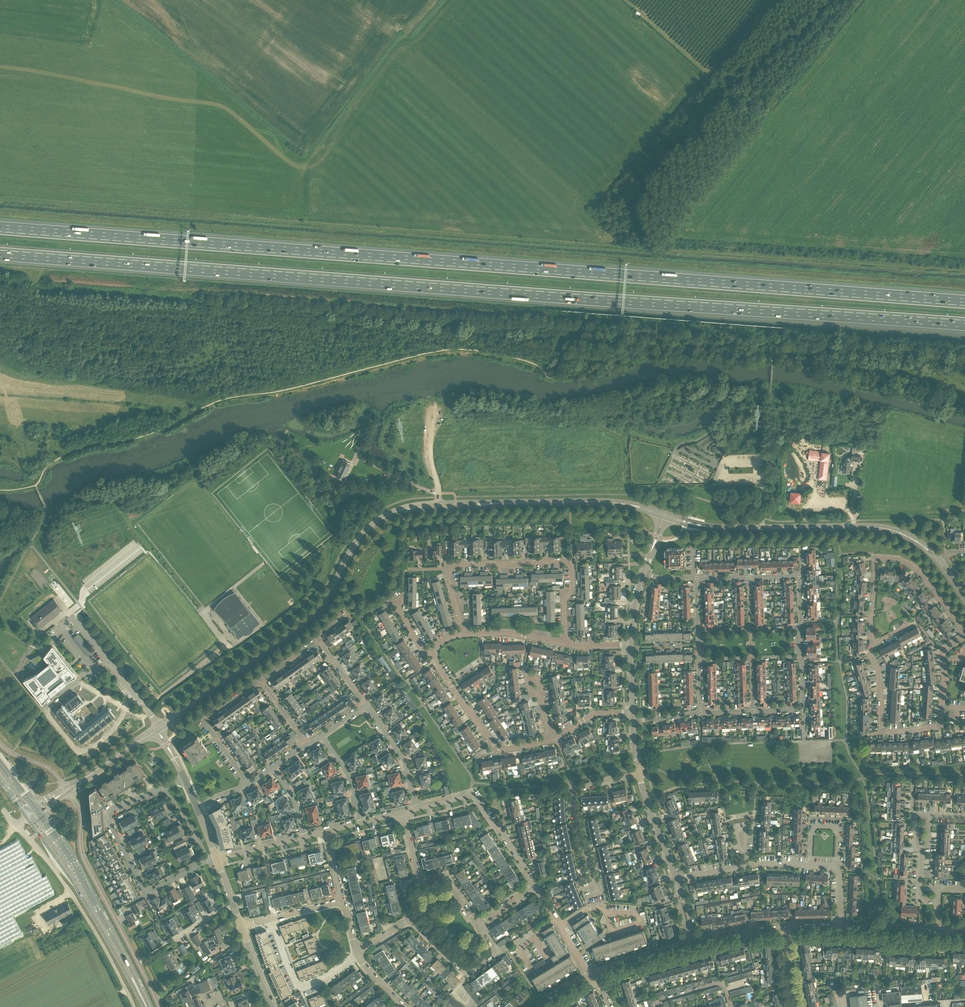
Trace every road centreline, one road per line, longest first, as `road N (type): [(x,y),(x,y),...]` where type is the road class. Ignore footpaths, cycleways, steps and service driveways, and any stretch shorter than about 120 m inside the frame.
road 1 (motorway): [(964,302),(0,229)]
road 2 (motorway): [(0,253),(964,324)]
road 3 (track): [(829,0),(627,183),(624,200),(643,248)]
road 4 (track): [(964,268),(643,248)]
road 5 (tertiary): [(939,560),(916,540),(880,528),(721,528),(663,515)]
road 6 (tertiary): [(191,704),(320,611),(354,546),(395,512)]
road 7 (unclassified): [(161,1006),(82,855),(81,815),(68,791)]
road 8 (residential): [(209,860),(147,893),(108,816),(164,787)]
road 9 (residential): [(964,634),(916,567),(875,557),(872,644)]
road 10 (residential): [(555,737),(499,749),(434,653)]
road 11 (residential): [(416,807),(472,795),(534,886)]
road 12 (residential): [(872,644),(882,732),(941,727),(942,708)]
road 13 (residential): [(594,883),(574,788),(641,772)]
road 14 (tertiary): [(502,503),(606,502),(663,515)]
road 15 (residential): [(247,785),(204,720),(262,680)]
road 16 (residential): [(412,917),(466,969),(493,951),(478,924)]
road 17 (residential): [(358,956),(322,980),(298,983),(272,918)]
road 18 (primary): [(102,925),(38,810)]
road 19 (primary): [(27,818),(102,925)]
road 20 (unclassified): [(91,926),(17,825)]
road 21 (residential): [(573,564),(449,568)]

